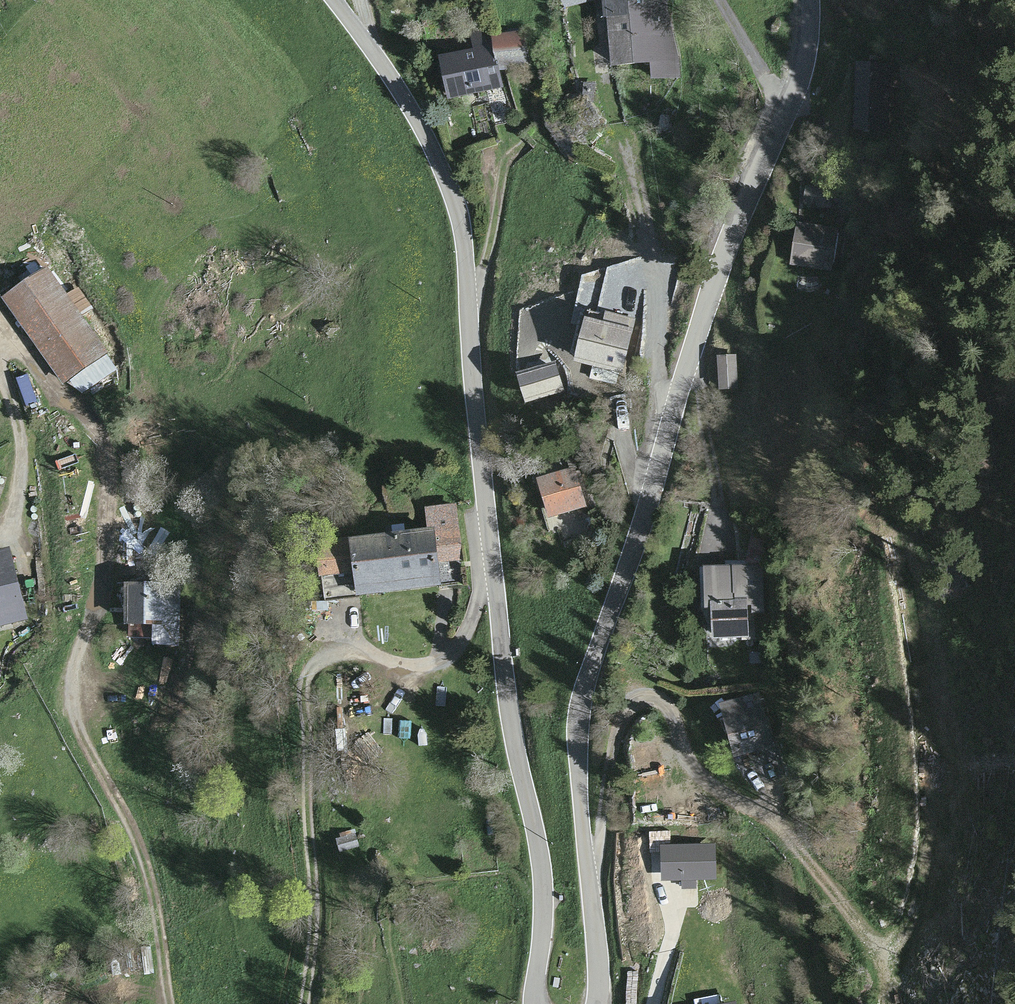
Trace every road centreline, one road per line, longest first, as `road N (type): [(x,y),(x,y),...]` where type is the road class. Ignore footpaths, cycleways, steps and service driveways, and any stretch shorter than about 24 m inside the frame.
road 1 (unclassified): [(596,1003),(580,803),(581,702),(722,260),(795,89),(808,0)]
road 2 (residential): [(169,1003),(146,870),(77,730),(70,694),(110,563),(120,477),(94,432),(0,331)]
road 3 (unclassified): [(333,0),(421,125),(456,204),(493,561)]
road 4 (residential): [(493,561),(481,578),(473,621),(454,653),(433,668),(376,661),(352,646),(320,658),(304,691),(314,916),(306,1003)]
road 5 (unclassified): [(493,561),(511,724),(542,876),(537,1003)]

